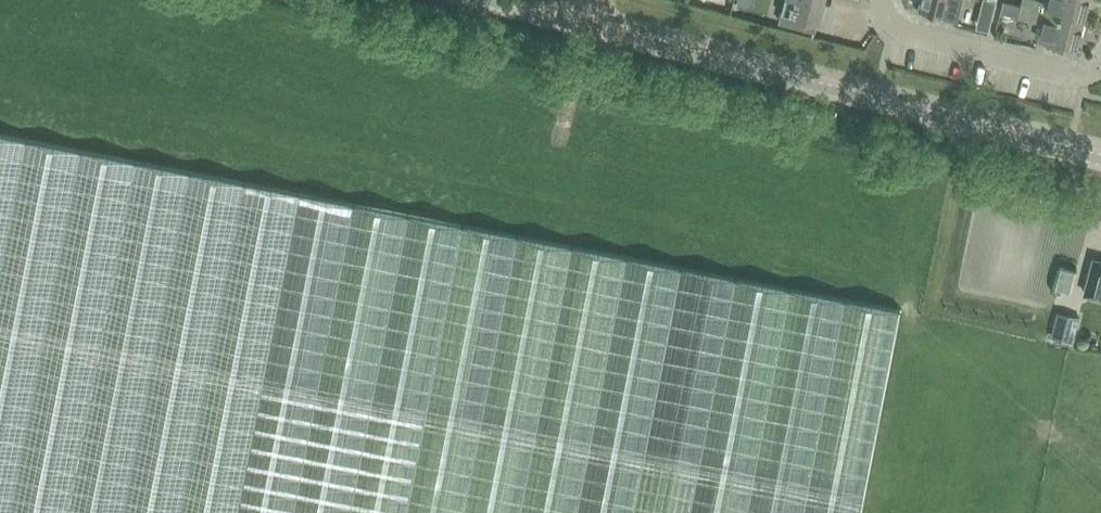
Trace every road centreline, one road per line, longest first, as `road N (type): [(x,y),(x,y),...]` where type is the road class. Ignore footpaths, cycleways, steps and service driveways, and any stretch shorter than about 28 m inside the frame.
road 1 (residential): [(1100,160),(576,26)]
road 2 (residential): [(885,0),(907,34),(1066,75),(1100,71)]

